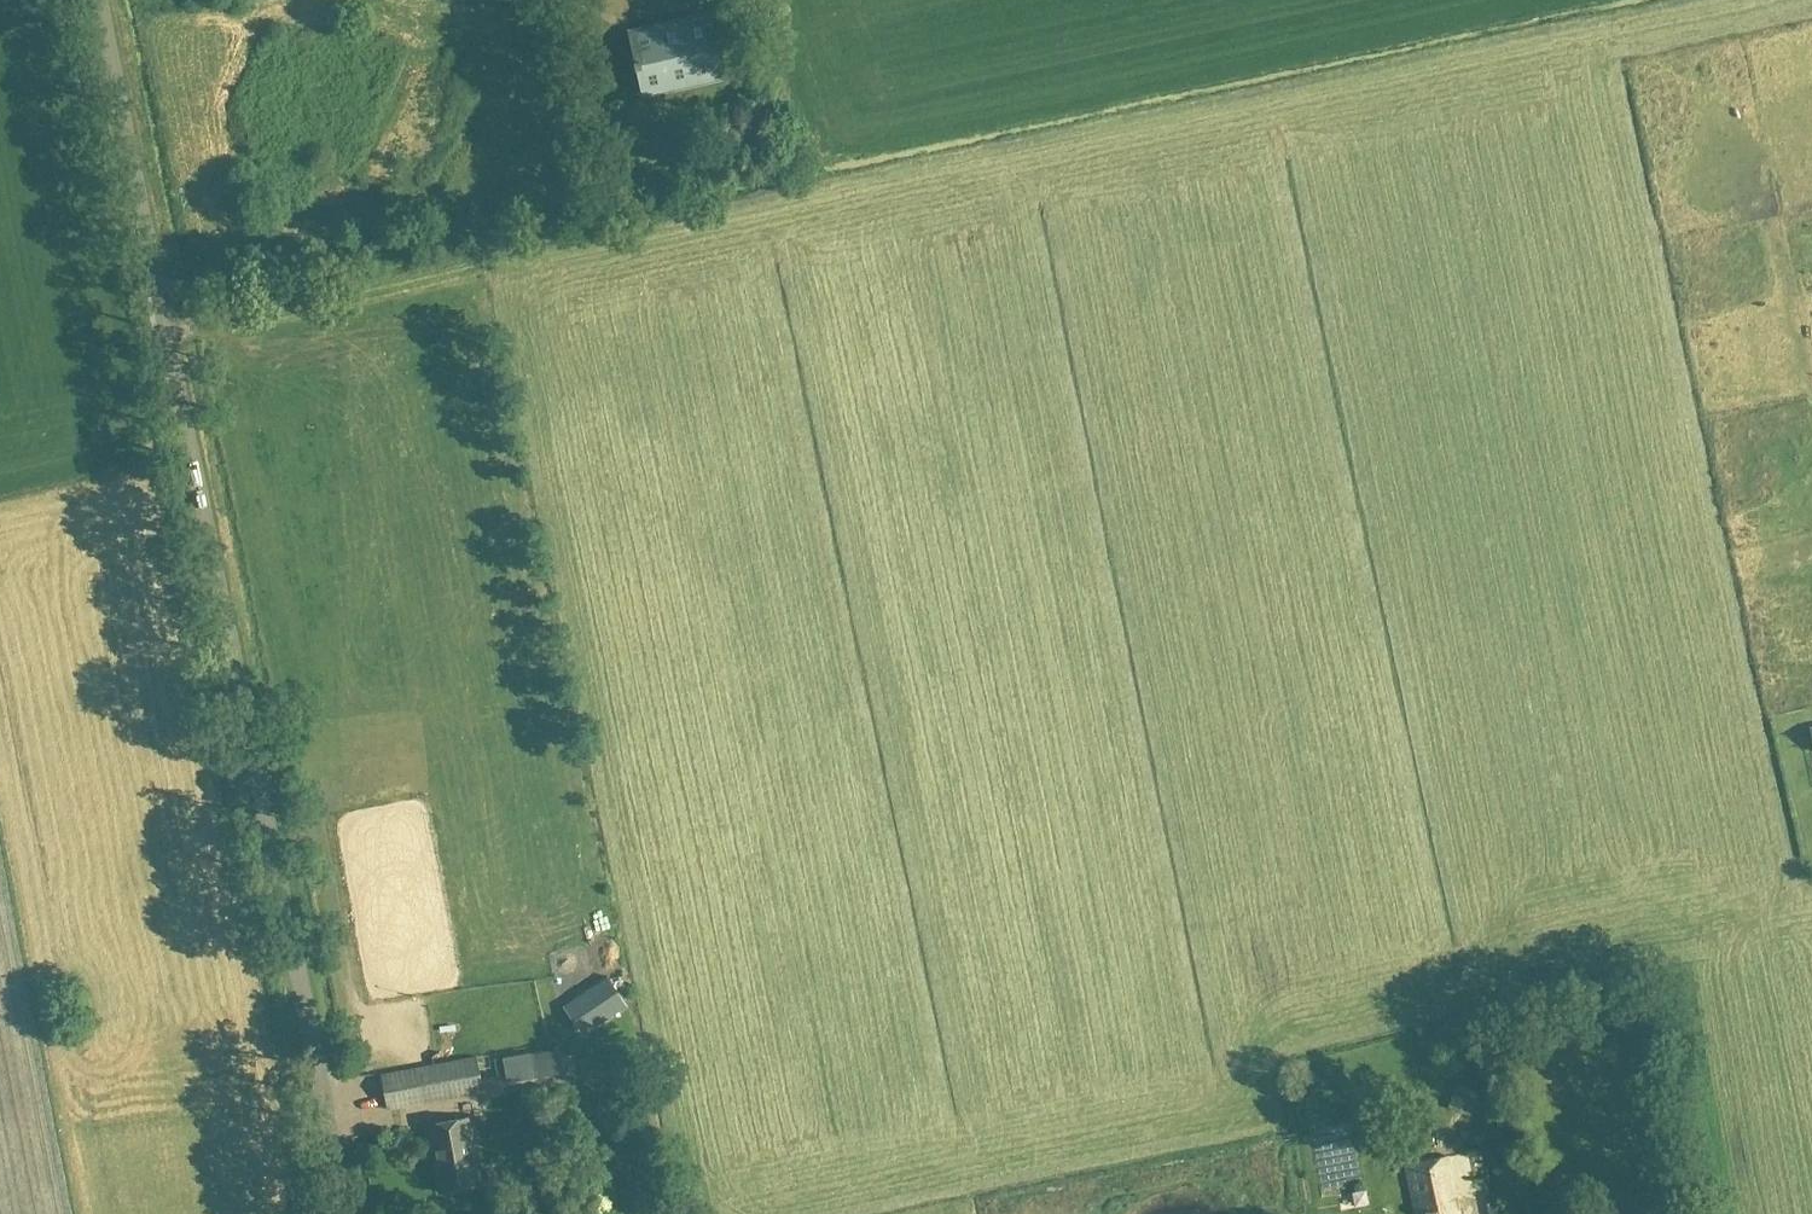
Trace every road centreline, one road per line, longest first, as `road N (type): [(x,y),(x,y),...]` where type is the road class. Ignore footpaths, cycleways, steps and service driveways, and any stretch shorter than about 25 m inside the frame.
road 1 (unclassified): [(345,1213),(100,0)]

